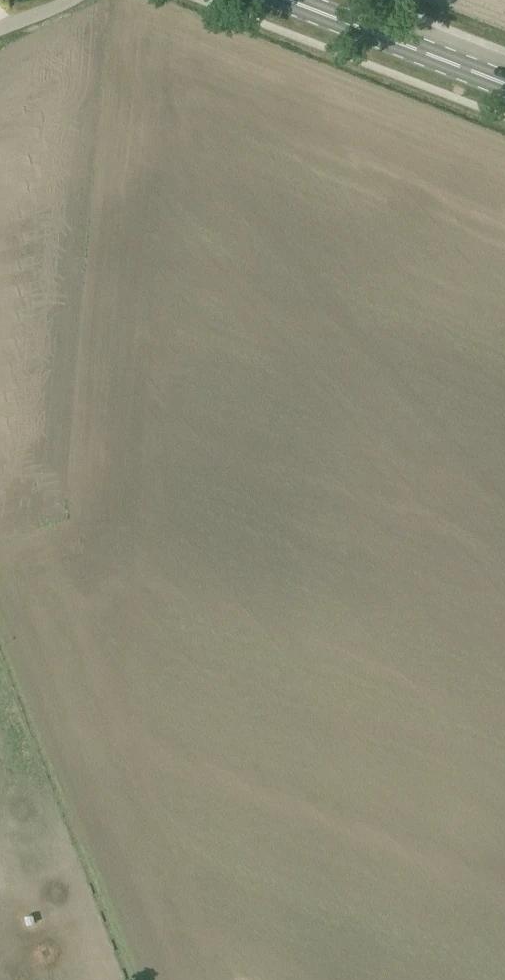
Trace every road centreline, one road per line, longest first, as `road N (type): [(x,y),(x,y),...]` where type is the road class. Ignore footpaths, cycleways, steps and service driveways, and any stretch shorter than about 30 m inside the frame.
road 1 (primary): [(504,85),(285,0)]

